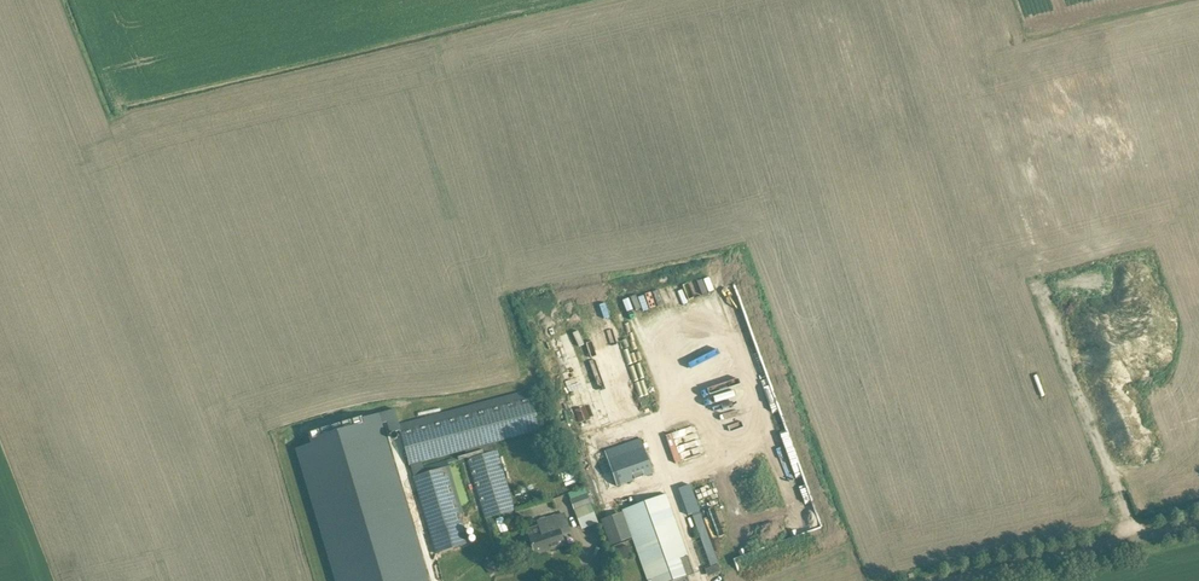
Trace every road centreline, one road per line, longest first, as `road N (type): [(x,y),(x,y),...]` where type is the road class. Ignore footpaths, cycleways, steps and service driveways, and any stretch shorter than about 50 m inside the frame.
road 1 (unclassified): [(959,580),(1198,526)]

